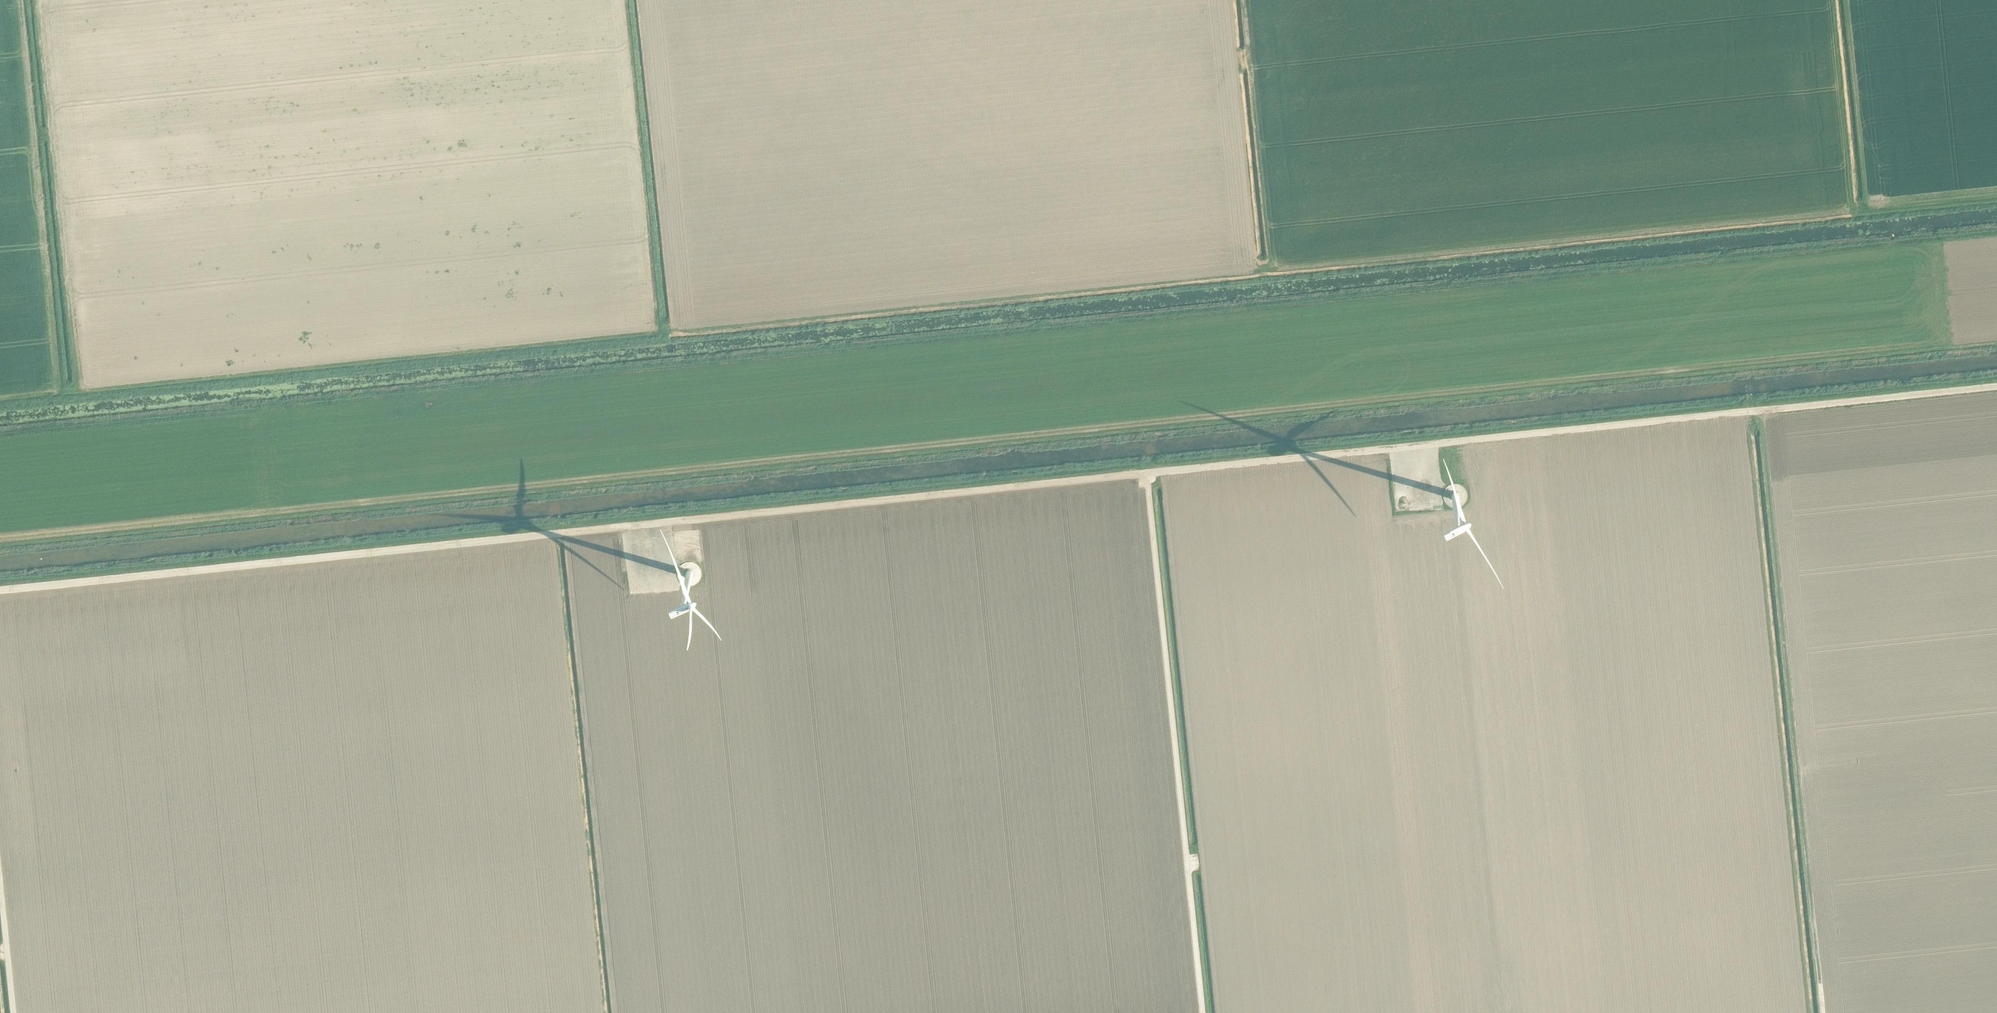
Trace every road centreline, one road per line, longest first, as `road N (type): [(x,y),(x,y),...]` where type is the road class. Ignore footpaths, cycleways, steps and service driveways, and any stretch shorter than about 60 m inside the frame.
road 1 (track): [(0,886),(13,1012)]

